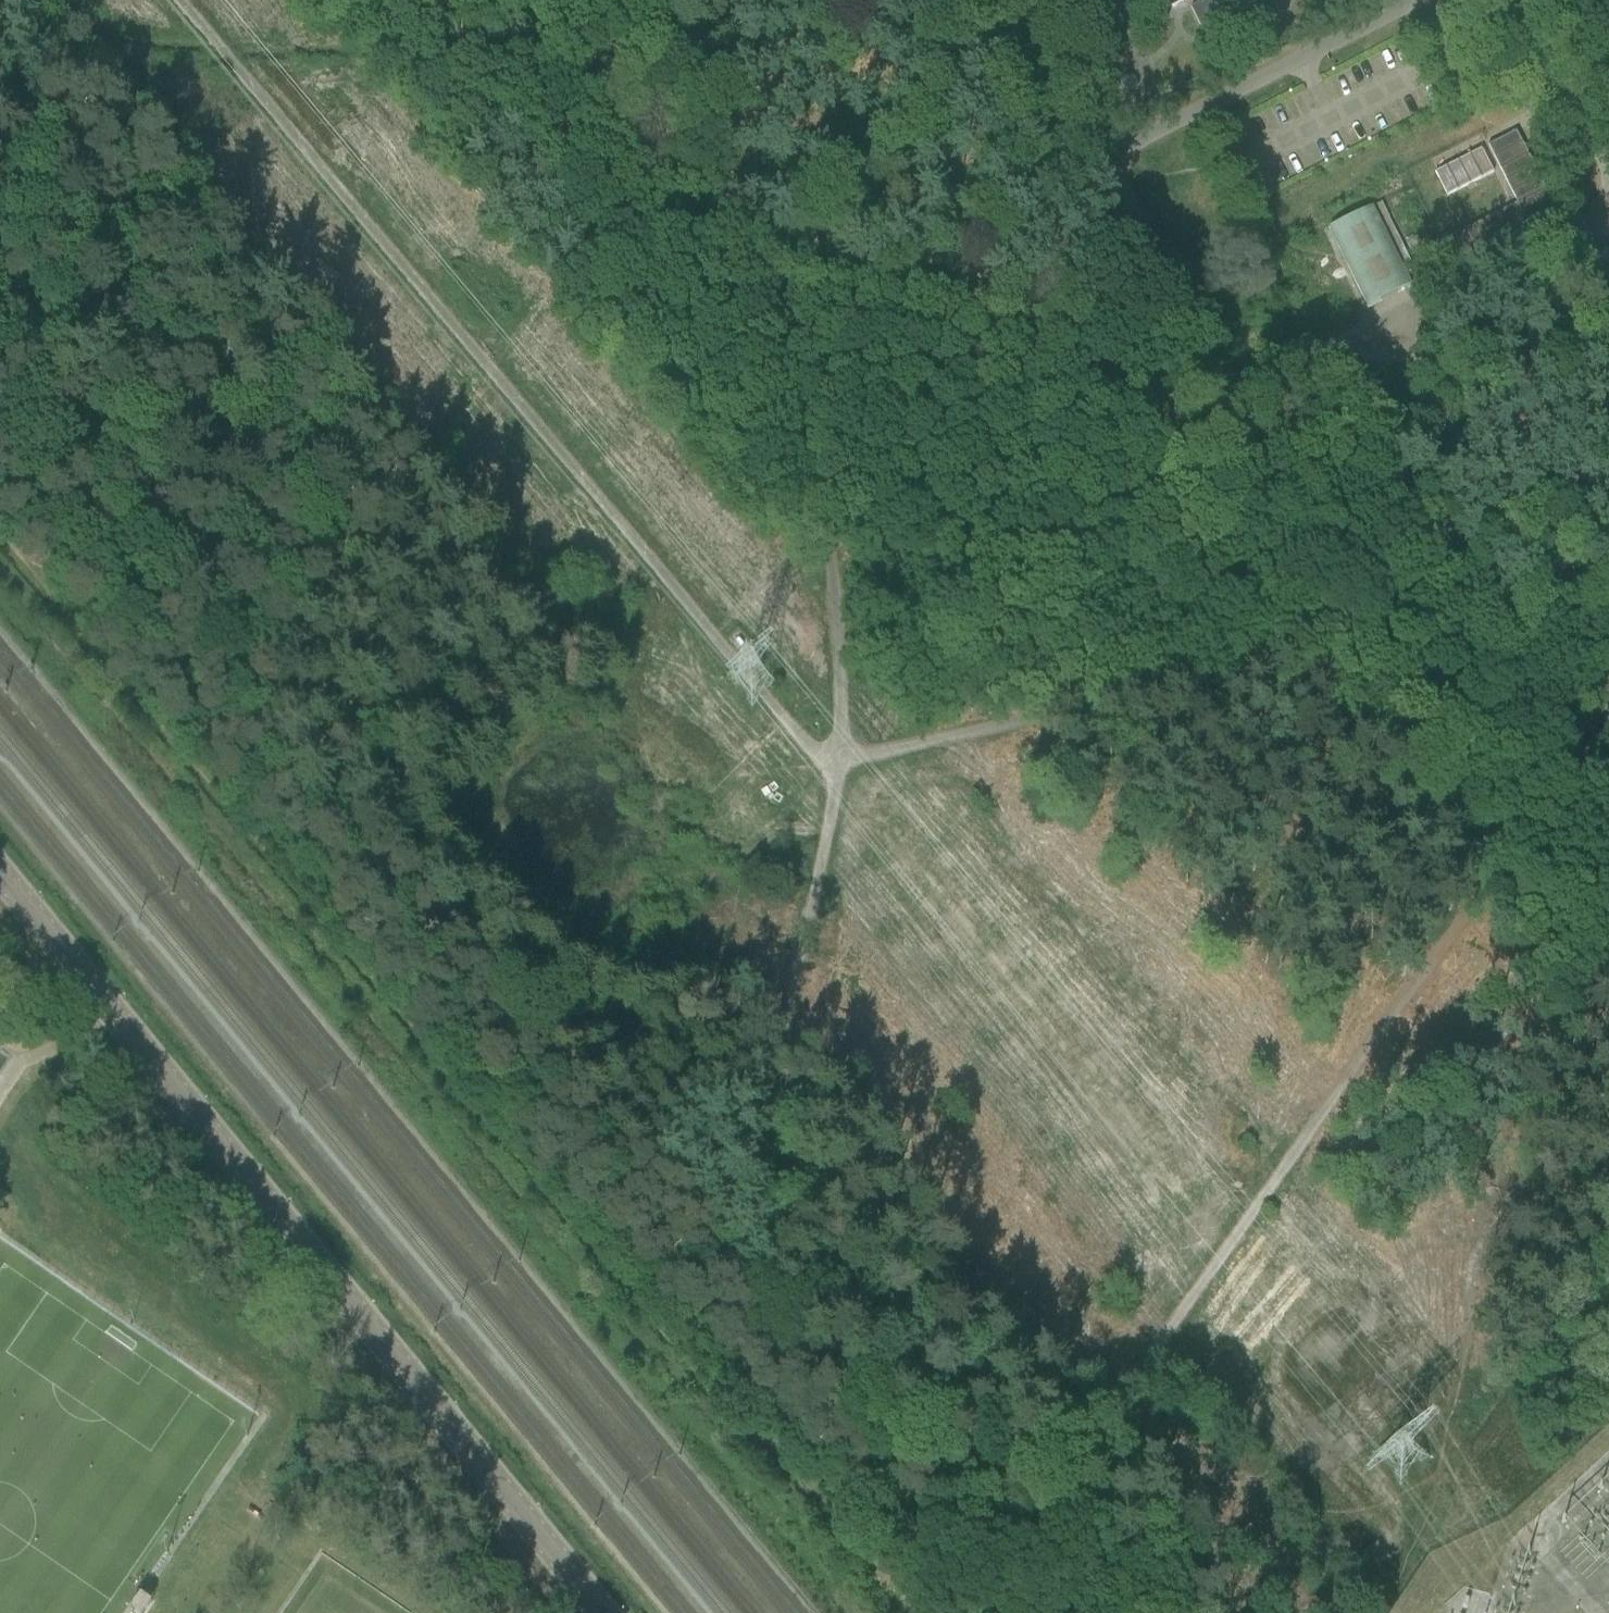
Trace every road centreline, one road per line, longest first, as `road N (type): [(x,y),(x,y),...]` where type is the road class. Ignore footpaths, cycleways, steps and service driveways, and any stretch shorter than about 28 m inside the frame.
road 1 (tertiary): [(601,1612),(0,876)]

